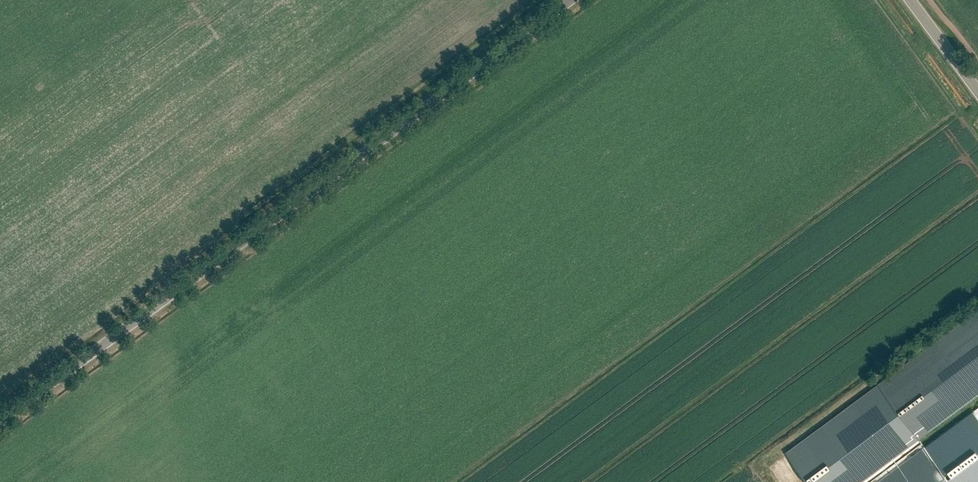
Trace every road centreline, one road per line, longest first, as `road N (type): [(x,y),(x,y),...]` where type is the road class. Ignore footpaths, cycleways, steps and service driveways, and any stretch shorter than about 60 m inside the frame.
road 1 (tertiary): [(0,417),(567,0)]

